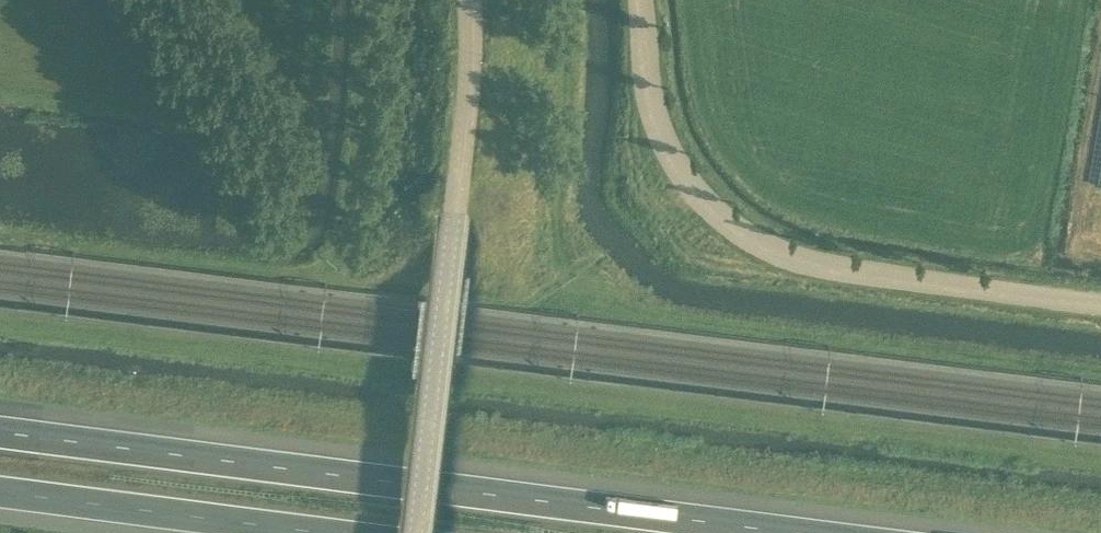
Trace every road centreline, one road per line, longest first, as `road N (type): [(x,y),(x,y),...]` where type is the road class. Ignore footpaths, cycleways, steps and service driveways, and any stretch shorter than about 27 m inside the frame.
road 1 (motorway): [(795,532),(0,432)]
road 2 (unclassified): [(1100,304),(854,271),(768,252),(730,231),(692,196),(667,156),(647,102),(635,0)]
road 3 (residential): [(417,532),(467,112),(470,0)]
road 4 (motorway): [(0,493),(317,532)]

